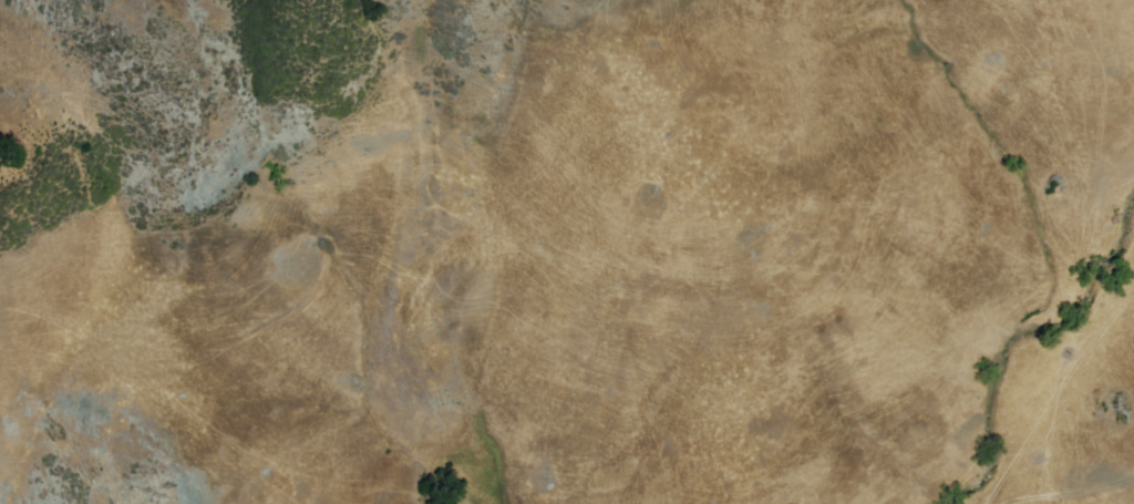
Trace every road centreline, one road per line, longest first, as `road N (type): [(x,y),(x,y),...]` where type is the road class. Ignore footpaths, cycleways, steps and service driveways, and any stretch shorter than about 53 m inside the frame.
road 1 (track): [(997,503),(1025,492),(1058,495),(1133,478)]

